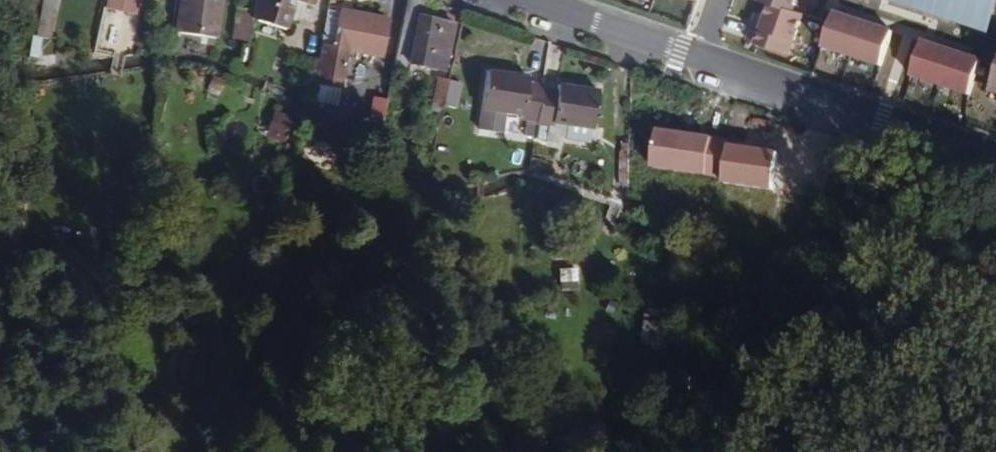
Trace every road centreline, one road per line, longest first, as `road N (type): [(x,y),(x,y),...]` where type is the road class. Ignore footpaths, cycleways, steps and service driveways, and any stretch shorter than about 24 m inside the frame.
road 1 (secondary): [(695,53),(995,148)]
road 2 (secondary): [(536,0),(695,53)]

